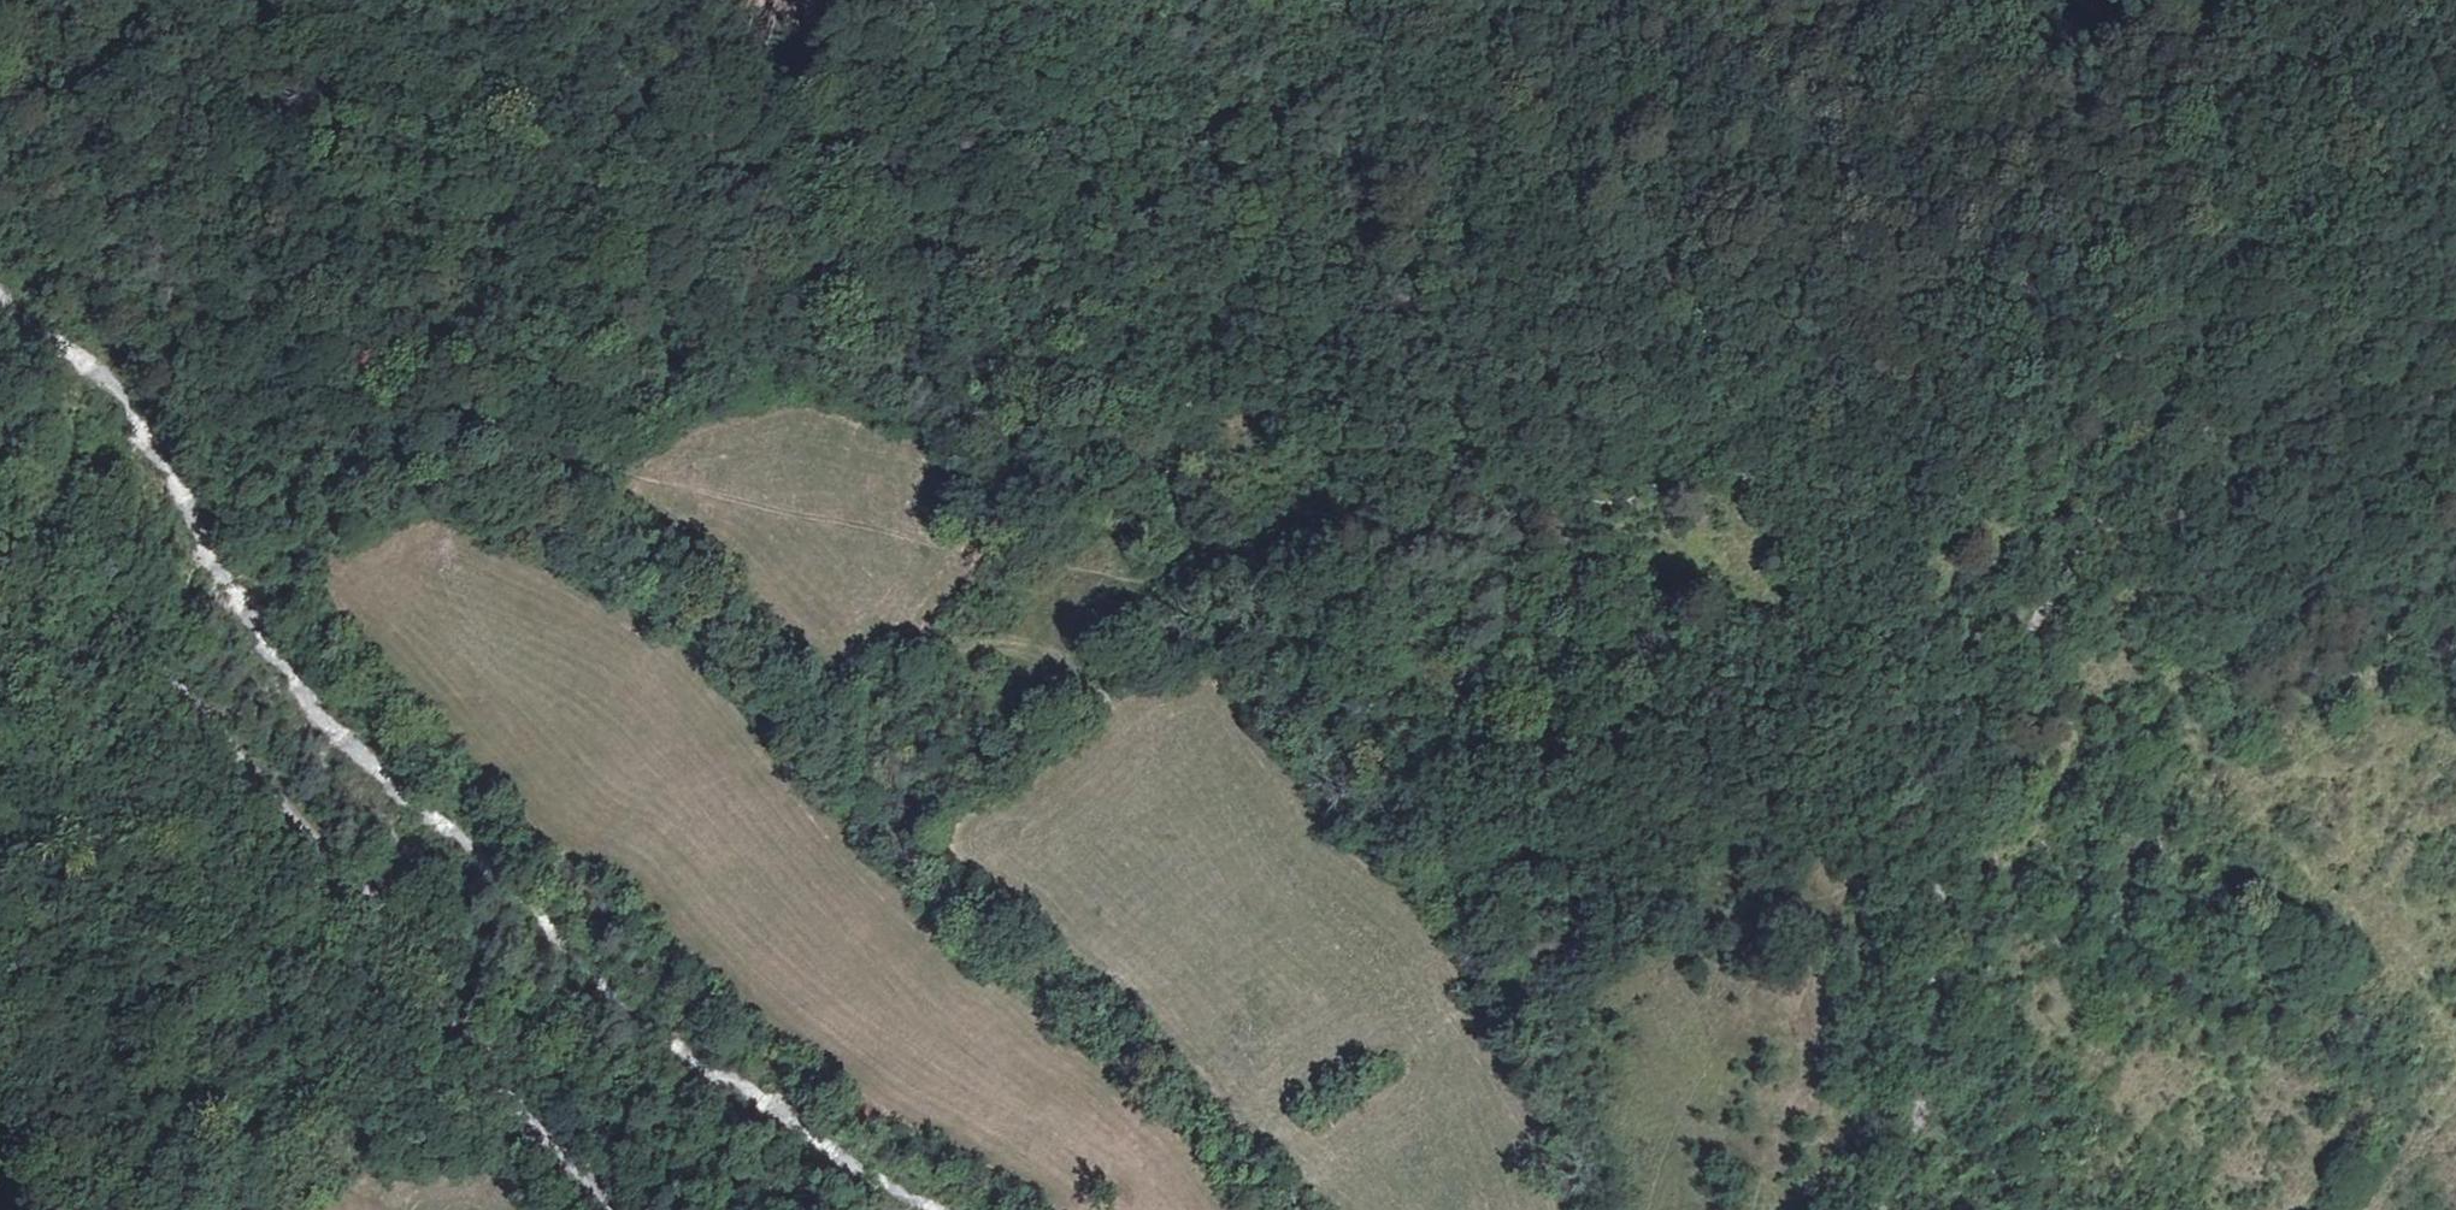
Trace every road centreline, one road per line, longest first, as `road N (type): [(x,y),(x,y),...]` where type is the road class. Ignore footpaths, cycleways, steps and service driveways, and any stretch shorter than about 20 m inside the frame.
road 1 (track): [(1875,1209),(1905,1147),(1923,1066),(1946,853),(1978,720),(2248,271),(2256,222),(2251,167),(2201,0)]
road 2 (unclassified): [(614,1209),(433,965),(207,714),(0,413)]

